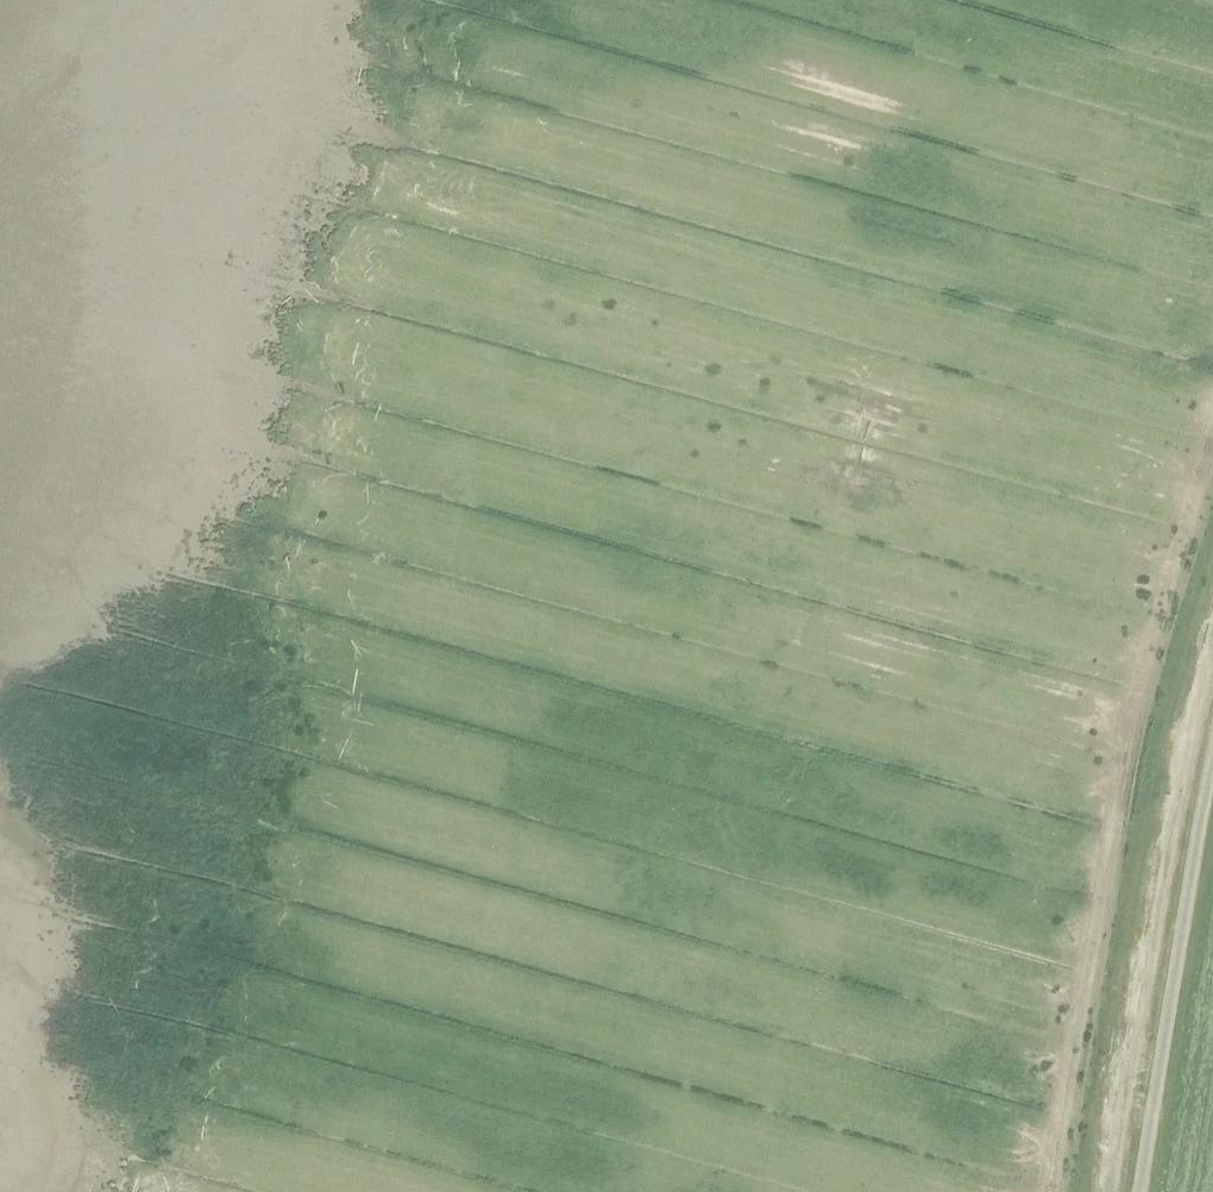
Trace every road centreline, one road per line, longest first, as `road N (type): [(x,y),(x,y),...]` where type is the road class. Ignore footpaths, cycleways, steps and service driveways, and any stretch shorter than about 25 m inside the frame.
road 1 (track): [(1139,1191),(1212,768)]

